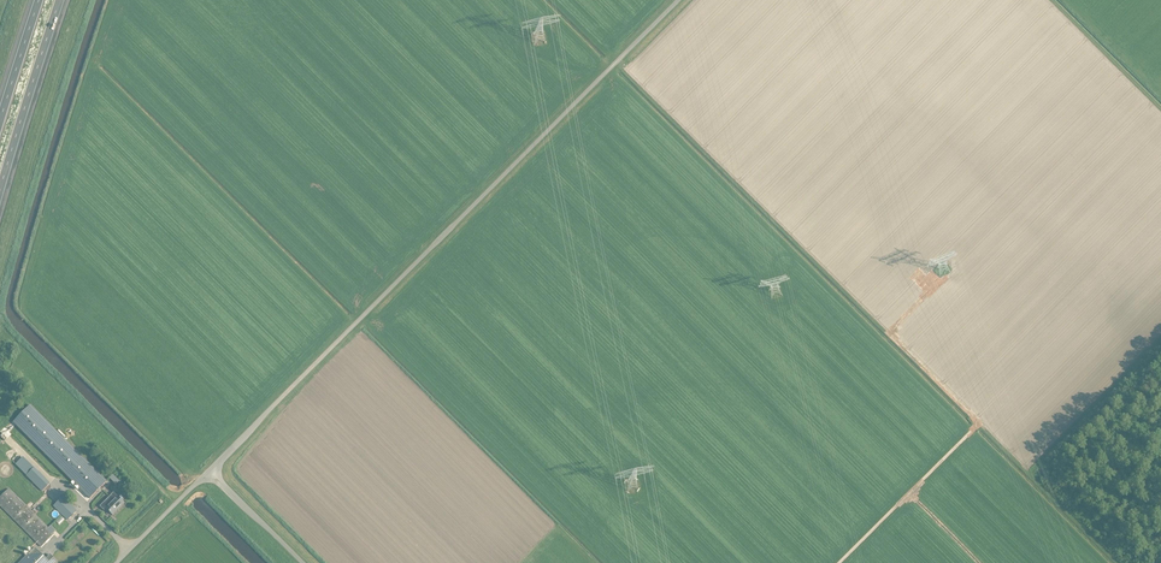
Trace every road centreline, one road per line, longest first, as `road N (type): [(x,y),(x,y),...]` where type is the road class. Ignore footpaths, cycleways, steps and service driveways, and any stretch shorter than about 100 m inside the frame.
road 1 (unclassified): [(678,0),(208,473)]
road 2 (motorway): [(0,195),(61,0)]
road 3 (unclassified): [(208,473),(115,562)]
road 4 (unclassified): [(298,562),(208,473)]

